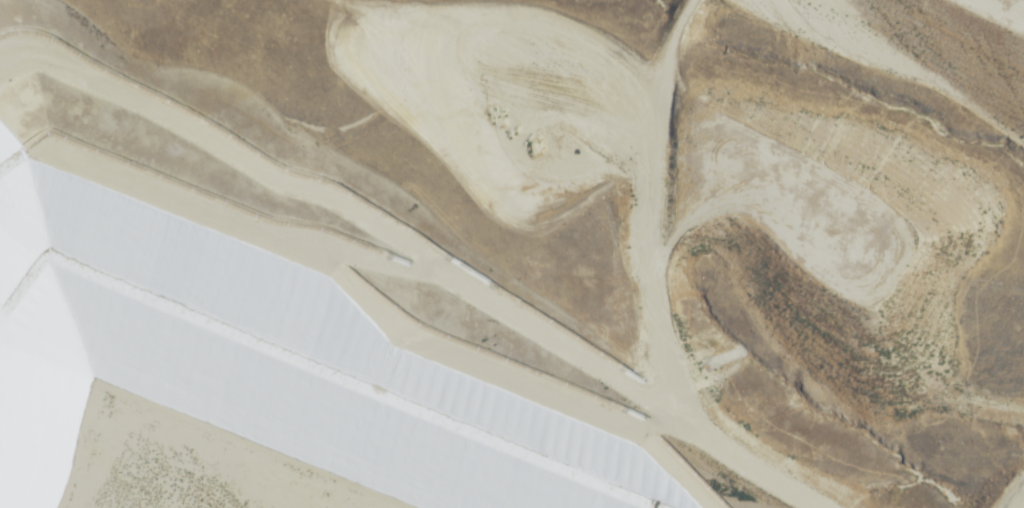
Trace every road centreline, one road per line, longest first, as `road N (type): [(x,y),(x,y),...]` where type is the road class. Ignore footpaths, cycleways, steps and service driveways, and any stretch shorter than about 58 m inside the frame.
road 1 (track): [(673,33),(653,109),(655,290),(686,507)]

